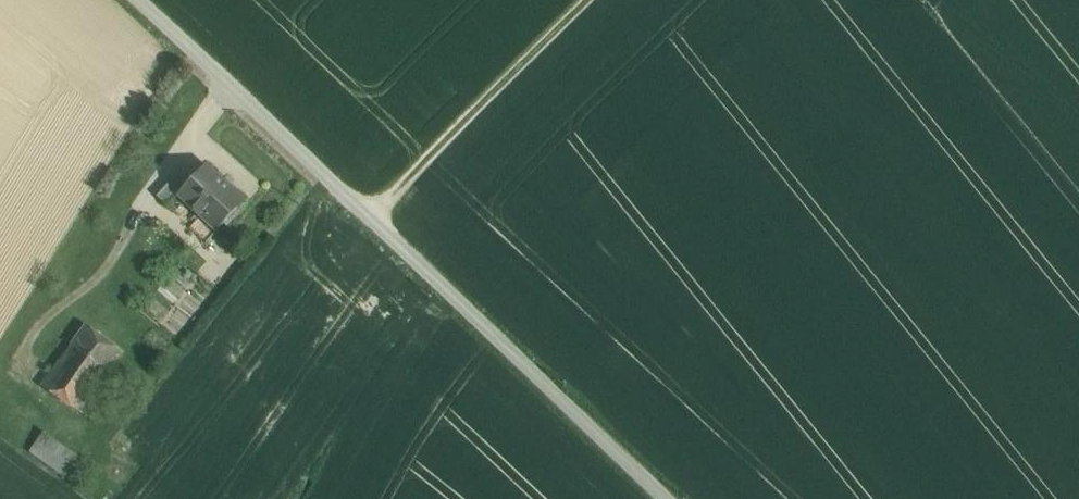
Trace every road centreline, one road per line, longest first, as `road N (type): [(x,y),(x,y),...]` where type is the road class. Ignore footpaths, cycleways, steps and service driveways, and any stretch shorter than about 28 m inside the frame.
road 1 (unclassified): [(675,498),(138,0)]
road 2 (track): [(375,215),(588,0)]

